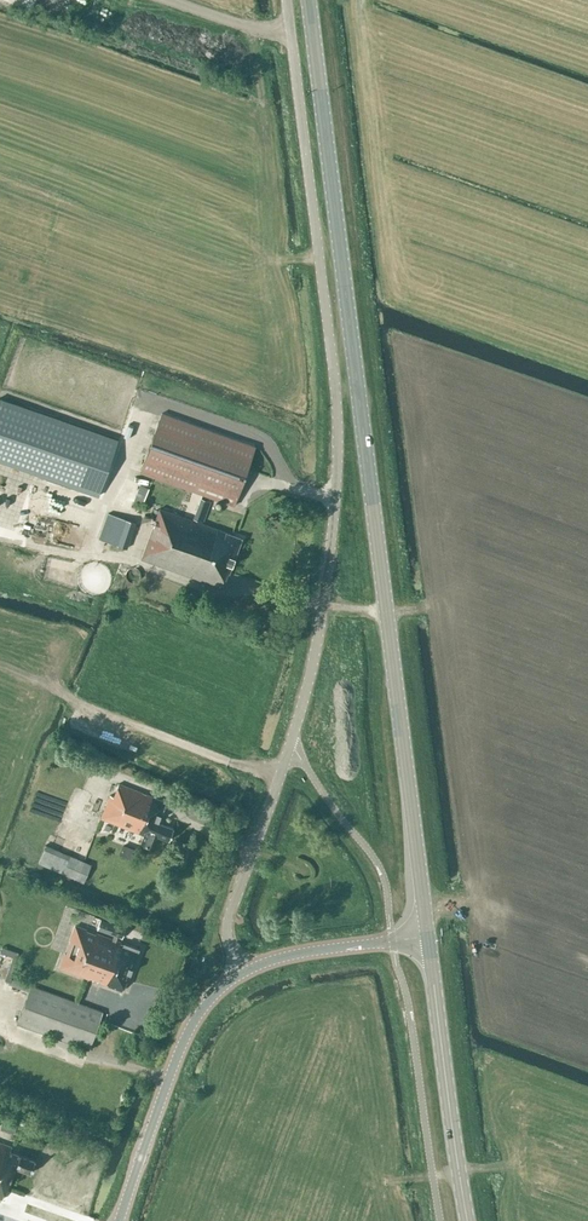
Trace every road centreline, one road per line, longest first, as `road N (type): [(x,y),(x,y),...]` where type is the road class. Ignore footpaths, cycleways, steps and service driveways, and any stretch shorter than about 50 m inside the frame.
road 1 (unclassified): [(286,0),(338,440),(315,648),(227,923),(243,973)]
road 2 (primary): [(428,937),(308,0)]
road 3 (primary): [(466,1220),(428,937)]
road 4 (tertiary): [(119,1220),(187,1033),(211,998),(243,973)]
road 5 (tertiary): [(243,973),(298,953),(428,937)]

